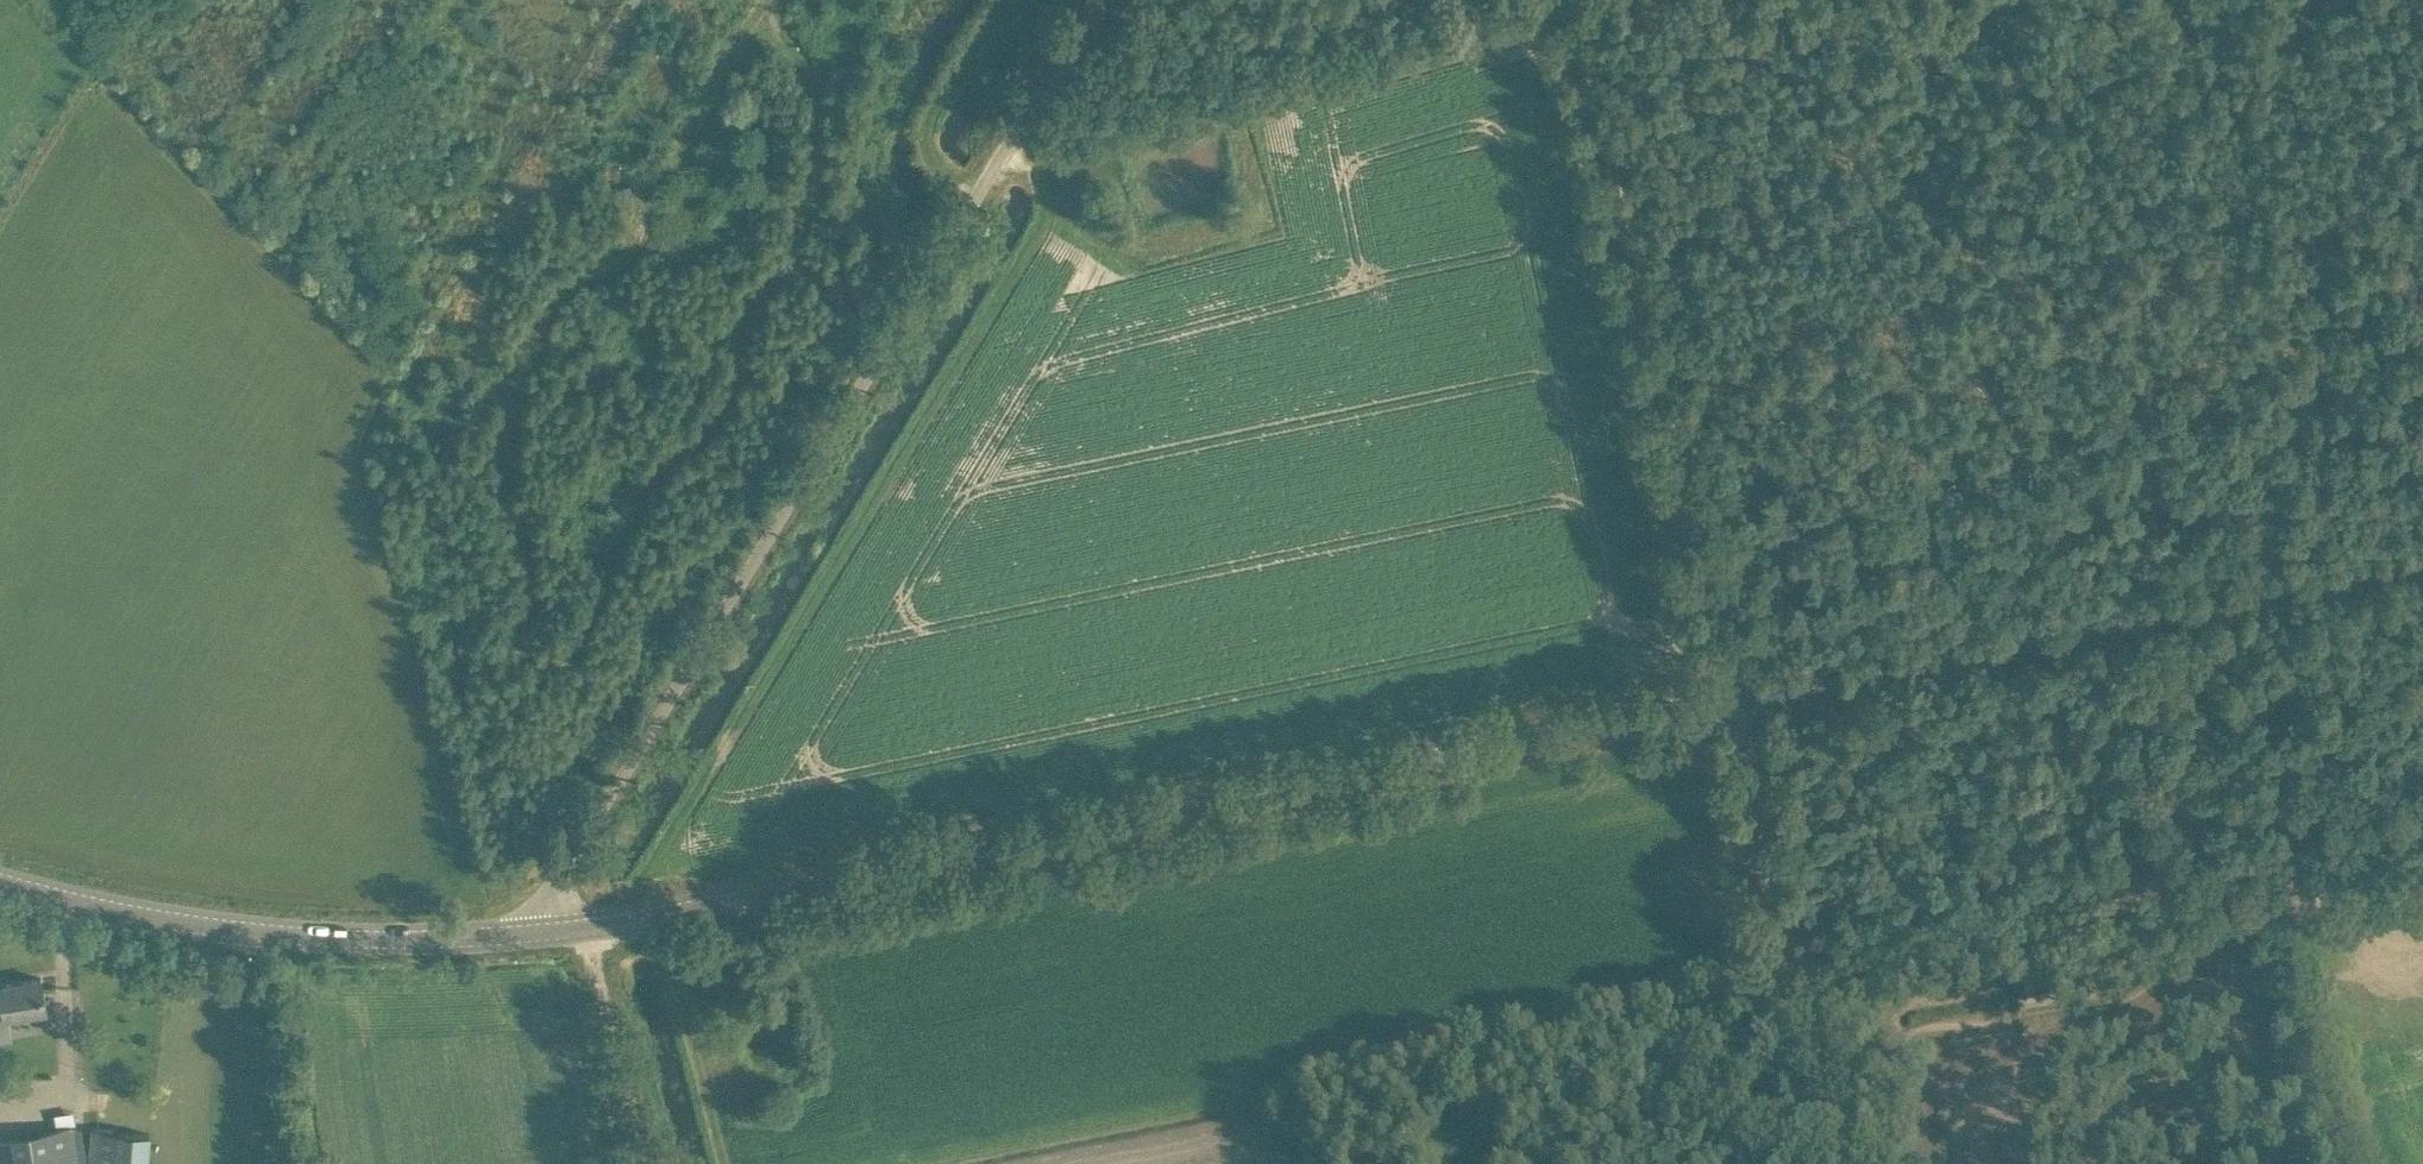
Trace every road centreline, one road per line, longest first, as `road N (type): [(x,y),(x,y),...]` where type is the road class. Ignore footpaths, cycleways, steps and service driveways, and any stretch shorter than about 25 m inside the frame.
road 1 (tertiary): [(528,934),(803,885),(2422,551)]
road 2 (track): [(771,10),(821,102),(798,243),(756,291),(732,392),(643,491),(586,631),(574,646),(538,655),(519,634),(535,585),(532,546),(510,493),(507,459),(524,356),(561,291),(617,260),(634,240),(652,178),(705,114),(731,56)]
road 3 (track): [(1841,1163),(1577,0)]
road 4 (unclassified): [(528,934),(1096,0)]
road 5 (track): [(2294,875),(2057,888),(1886,935),(1803,990),(1891,1040),(1973,1163)]
road 6 (tertiary): [(528,934),(281,934),(90,903),(0,879)]
road 7 (track): [(645,916),(671,974),(722,1163)]
road 8 (track): [(577,929),(651,1163)]
road 9 (track): [(975,199),(931,161),(927,123),(1002,0)]
road 10 (track): [(897,327),(790,257)]

